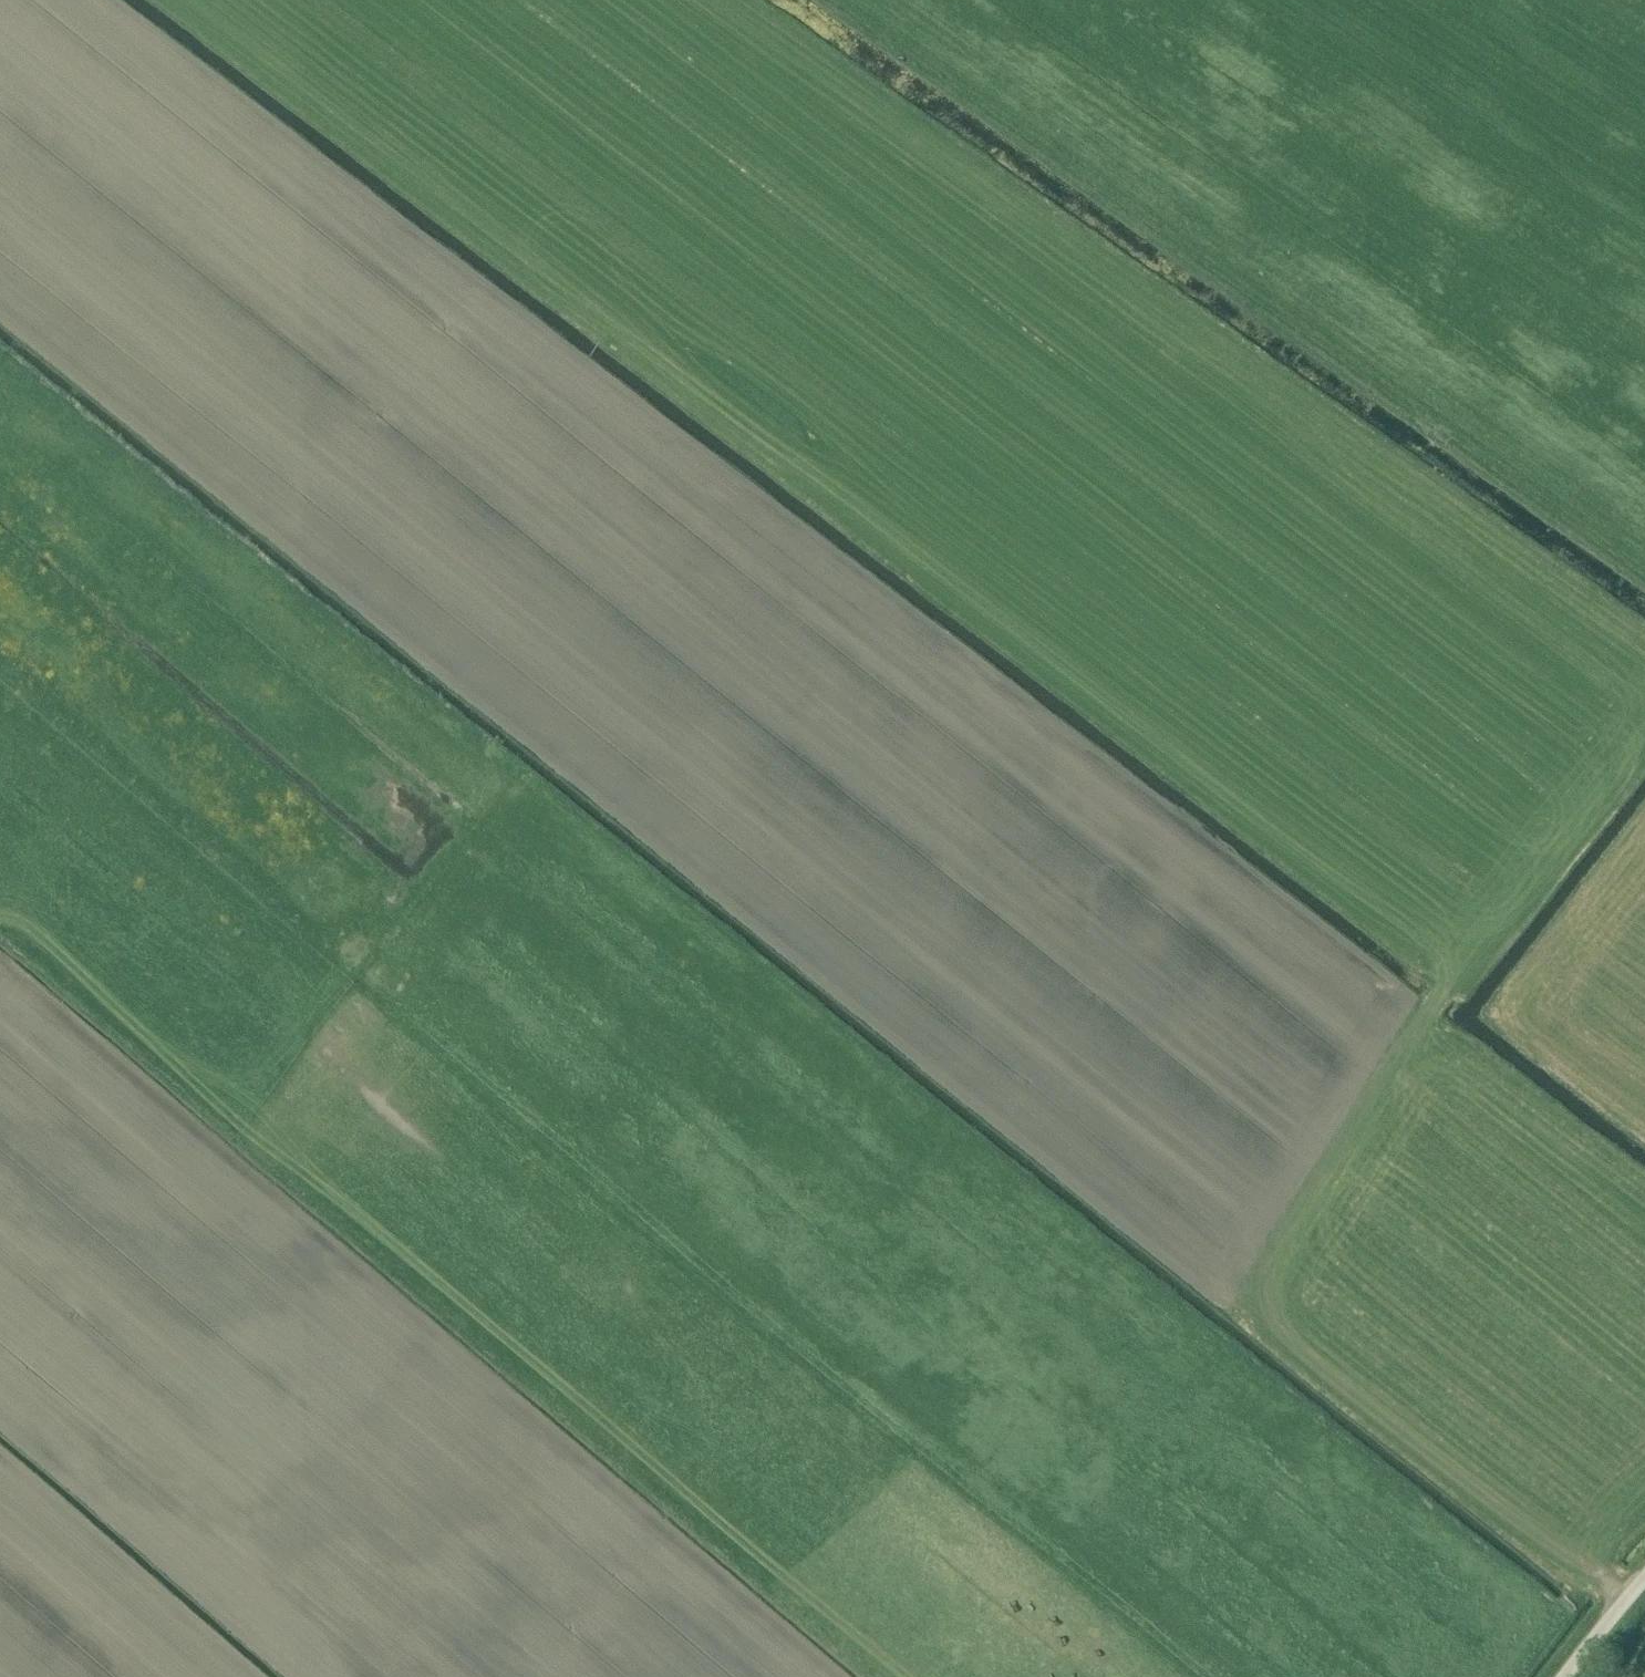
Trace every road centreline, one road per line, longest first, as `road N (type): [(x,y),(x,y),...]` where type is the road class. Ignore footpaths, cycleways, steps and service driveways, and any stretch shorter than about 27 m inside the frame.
road 1 (unclassified): [(1565,1676),(1644,1565)]

